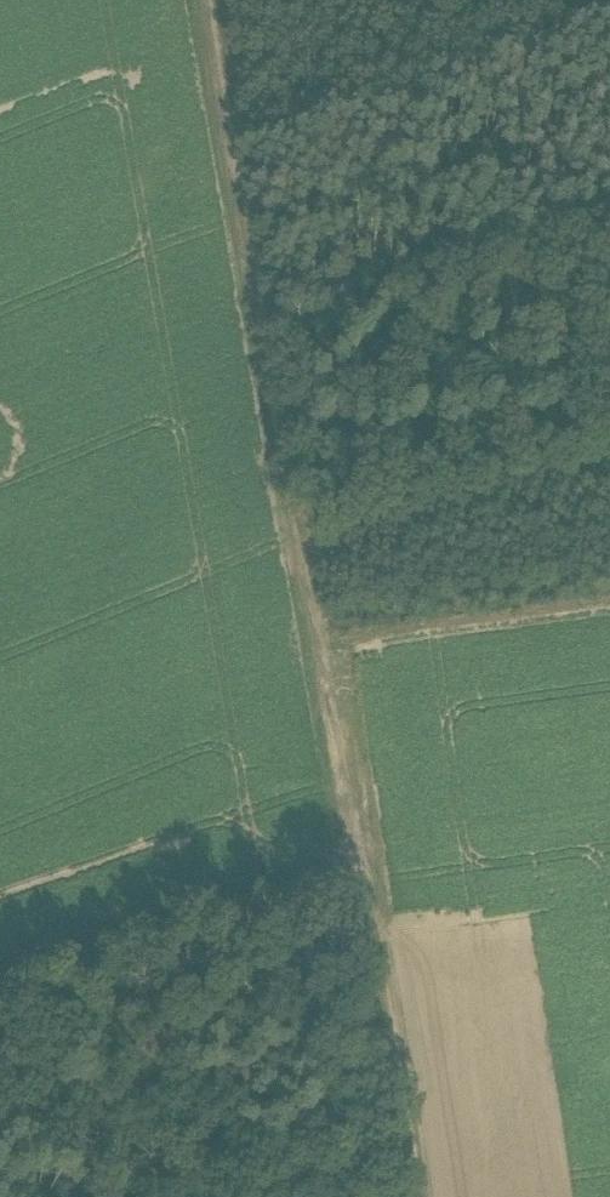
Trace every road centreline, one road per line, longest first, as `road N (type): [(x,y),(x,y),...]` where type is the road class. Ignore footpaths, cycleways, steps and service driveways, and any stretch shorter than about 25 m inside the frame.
road 1 (track): [(220,0),(316,622),(421,1196)]

